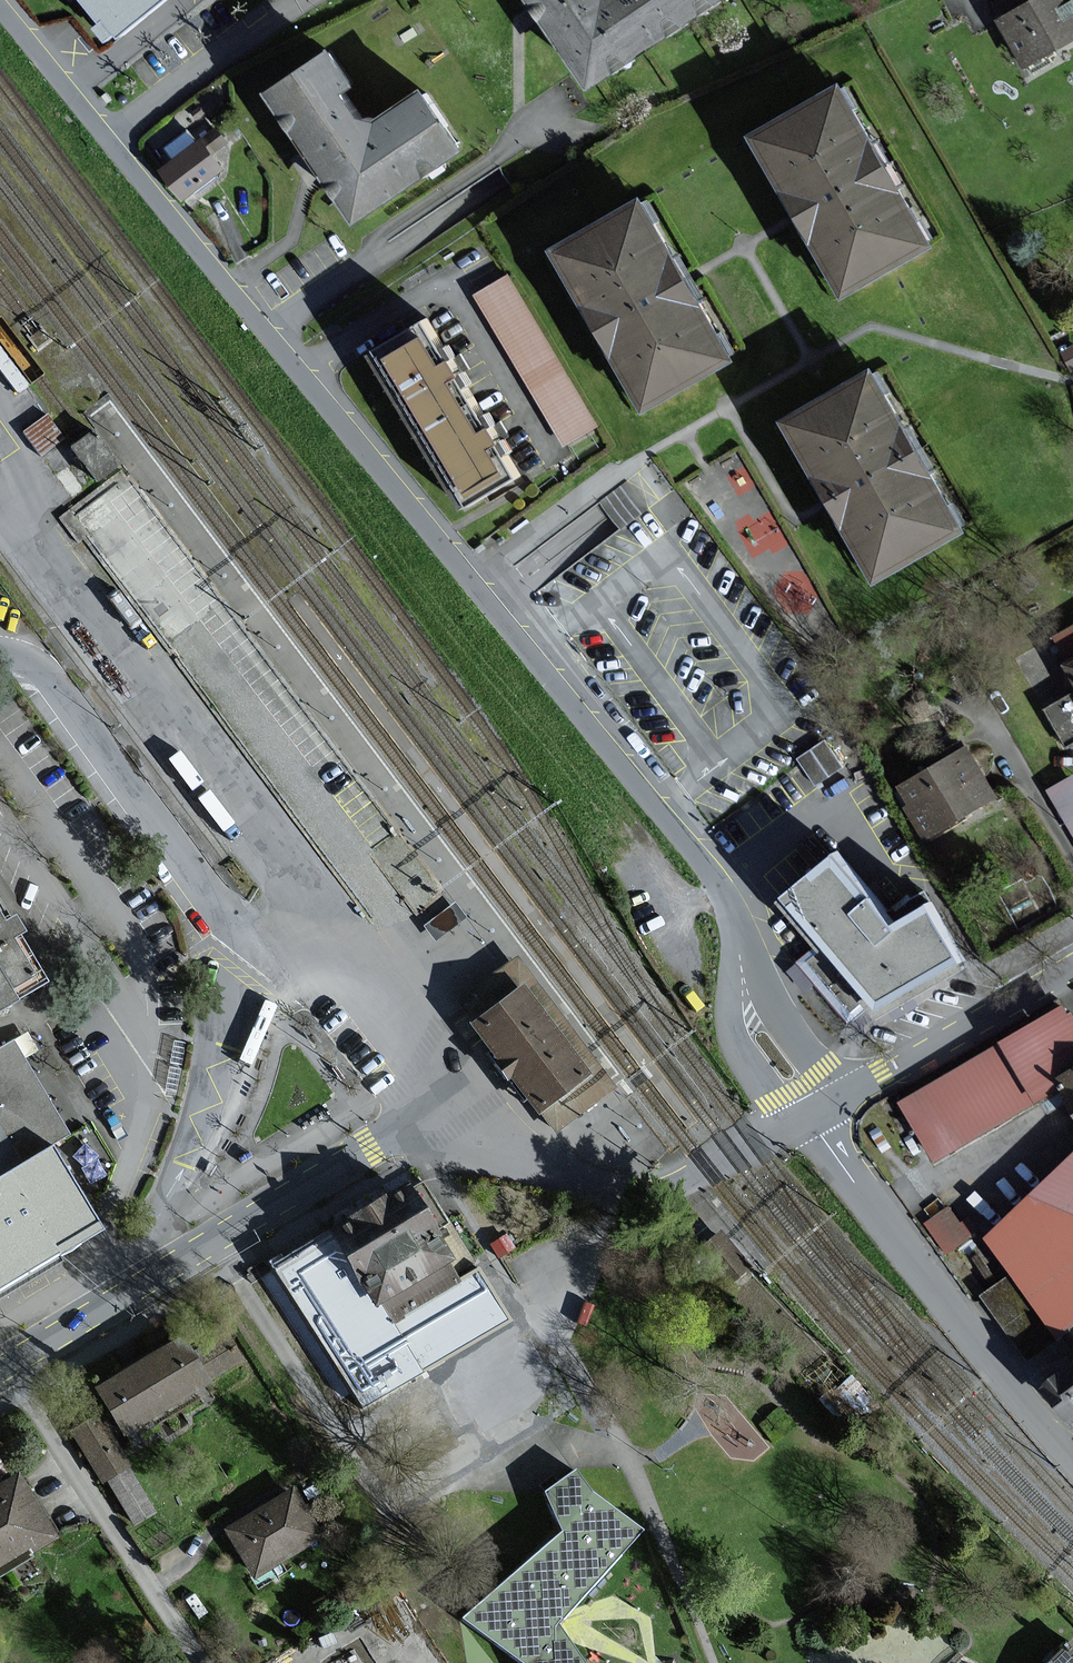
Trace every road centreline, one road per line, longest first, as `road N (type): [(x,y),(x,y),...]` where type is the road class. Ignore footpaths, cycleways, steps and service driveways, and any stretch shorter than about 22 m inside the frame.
road 1 (unclassified): [(740,937),(719,886),(0,7)]
road 2 (residential): [(449,1107),(418,1061),(339,984),(276,956),(204,892),(39,670),(0,654)]
road 3 (tertiary): [(449,1107),(0,1369)]
road 4 (unclassified): [(808,1116),(1072,1458)]
road 5 (tertiary): [(449,1107),(574,1174),(636,1193),(674,1189),(788,1126)]
road 6 (tertiary): [(840,1101),(1072,965)]
road 7 (unclassified): [(740,937),(729,1008),(746,1057),(788,1126)]
road 8 (unclassified): [(840,1101),(772,1006),(740,937)]

